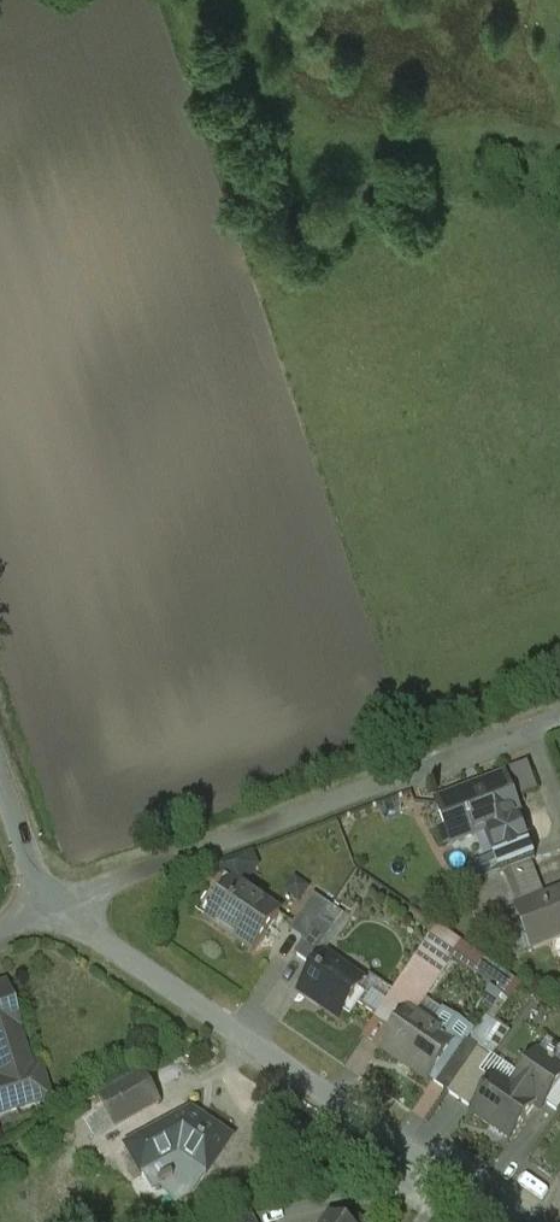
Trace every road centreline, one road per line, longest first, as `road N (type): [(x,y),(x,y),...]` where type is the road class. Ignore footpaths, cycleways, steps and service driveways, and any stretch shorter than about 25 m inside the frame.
road 1 (residential): [(65,906),(96,938),(511,1221)]
road 2 (residential): [(65,906),(559,718)]
road 3 (unclassified): [(0,772),(30,863),(65,906)]

